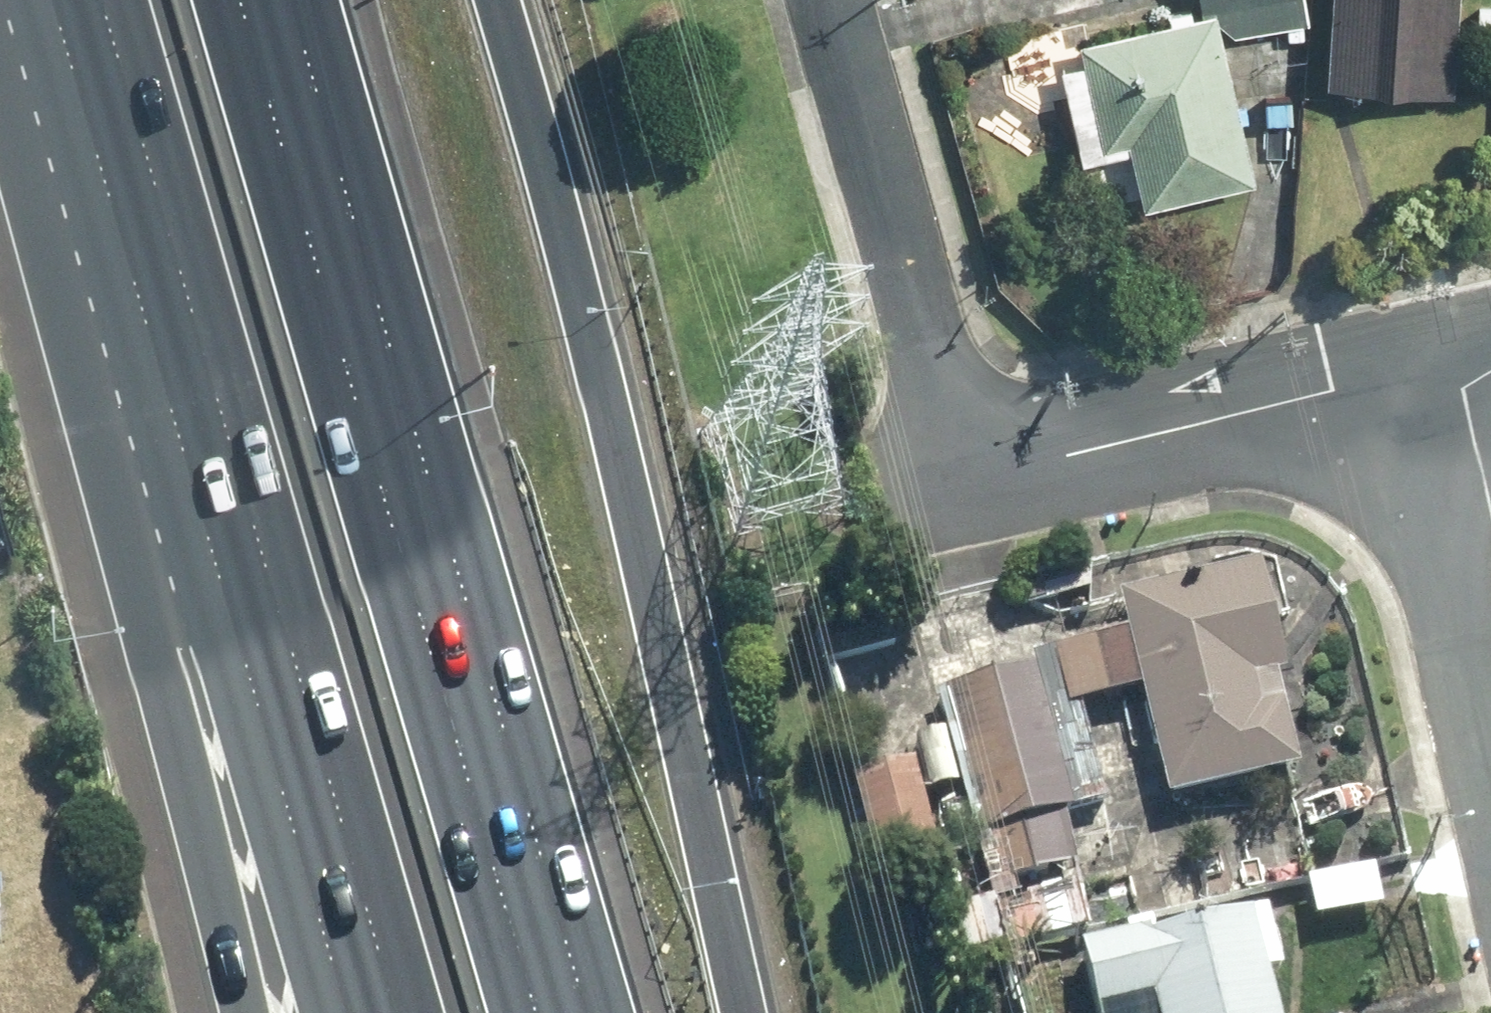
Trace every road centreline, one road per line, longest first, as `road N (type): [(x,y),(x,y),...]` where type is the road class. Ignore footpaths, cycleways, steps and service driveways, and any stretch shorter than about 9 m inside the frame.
road 1 (motorway): [(244,0),(537,1012)]
road 2 (motorway): [(497,0),(624,478),(745,1012)]
road 3 (residential): [(829,0),(959,479),(1331,394),(1399,390)]
road 4 (motorway): [(397,1012),(134,110)]
road 5 (motorway): [(233,1012),(155,661),(134,110)]
road 6 (residential): [(1399,390),(1490,786)]

